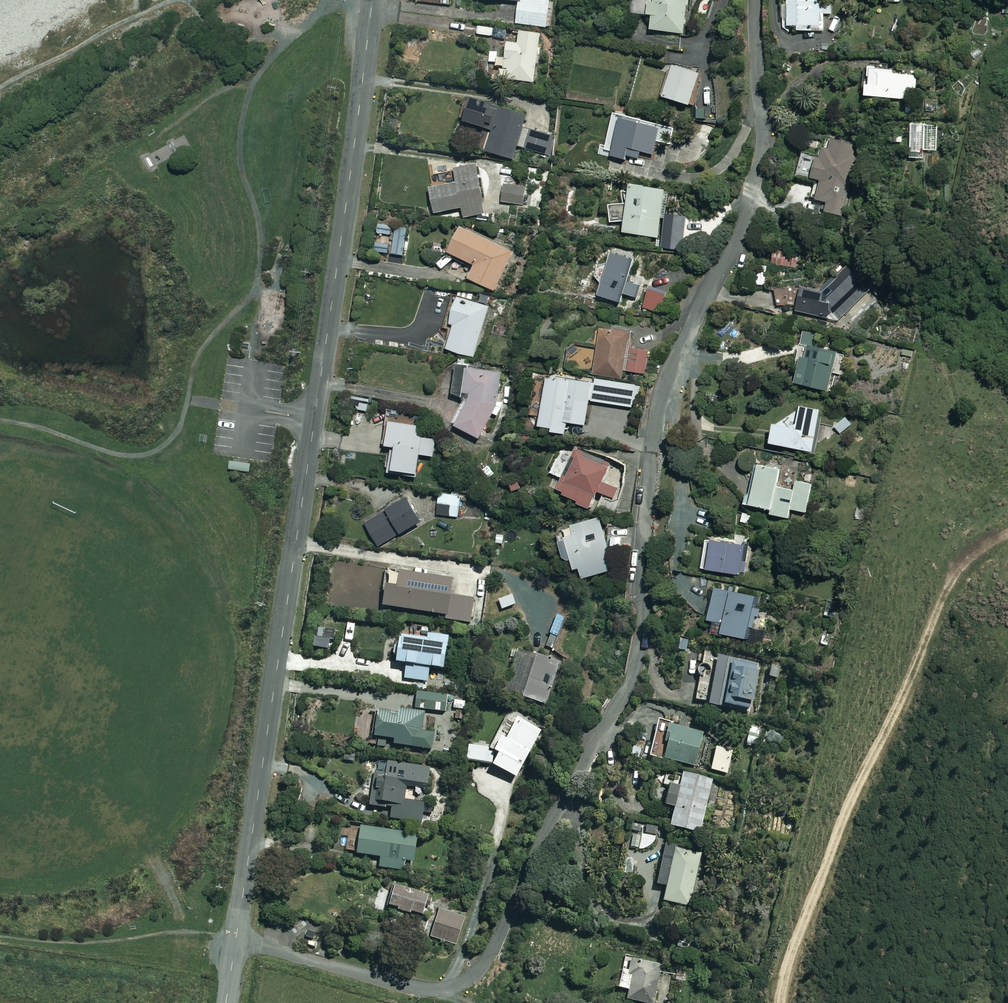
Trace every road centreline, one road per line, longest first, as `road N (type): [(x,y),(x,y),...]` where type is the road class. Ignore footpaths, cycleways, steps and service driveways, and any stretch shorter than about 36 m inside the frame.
road 1 (residential): [(236,943),(438,991),(476,974),(500,942),(536,849),(638,671),(656,418),(765,150),(756,0)]
road 2 (residential): [(236,943),(372,0)]

